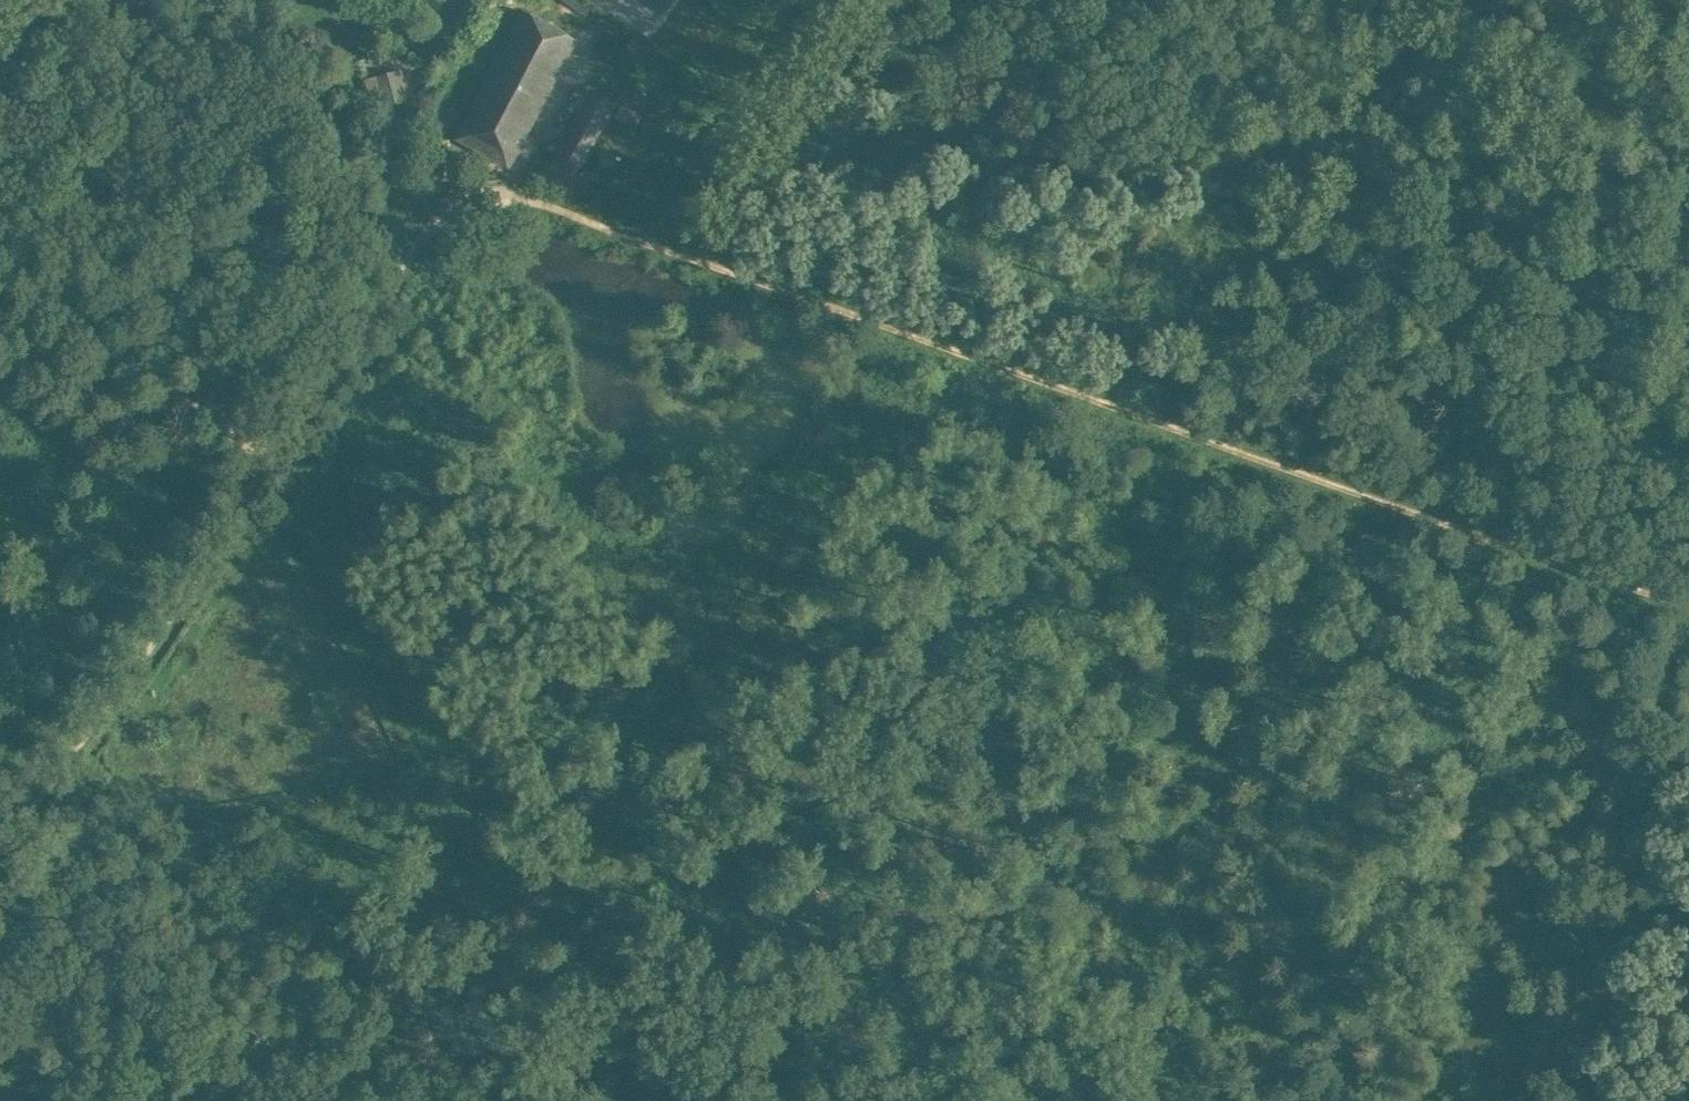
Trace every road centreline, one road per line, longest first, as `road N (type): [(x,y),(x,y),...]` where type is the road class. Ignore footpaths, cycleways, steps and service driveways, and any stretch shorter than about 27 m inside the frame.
road 1 (track): [(1154,418),(526,194),(488,195),(457,206),(429,230),(336,382),(272,461)]
road 2 (track): [(1688,608),(1154,418)]
road 3 (track): [(272,461),(120,688),(0,849)]
road 4 (track): [(272,461),(0,275)]

